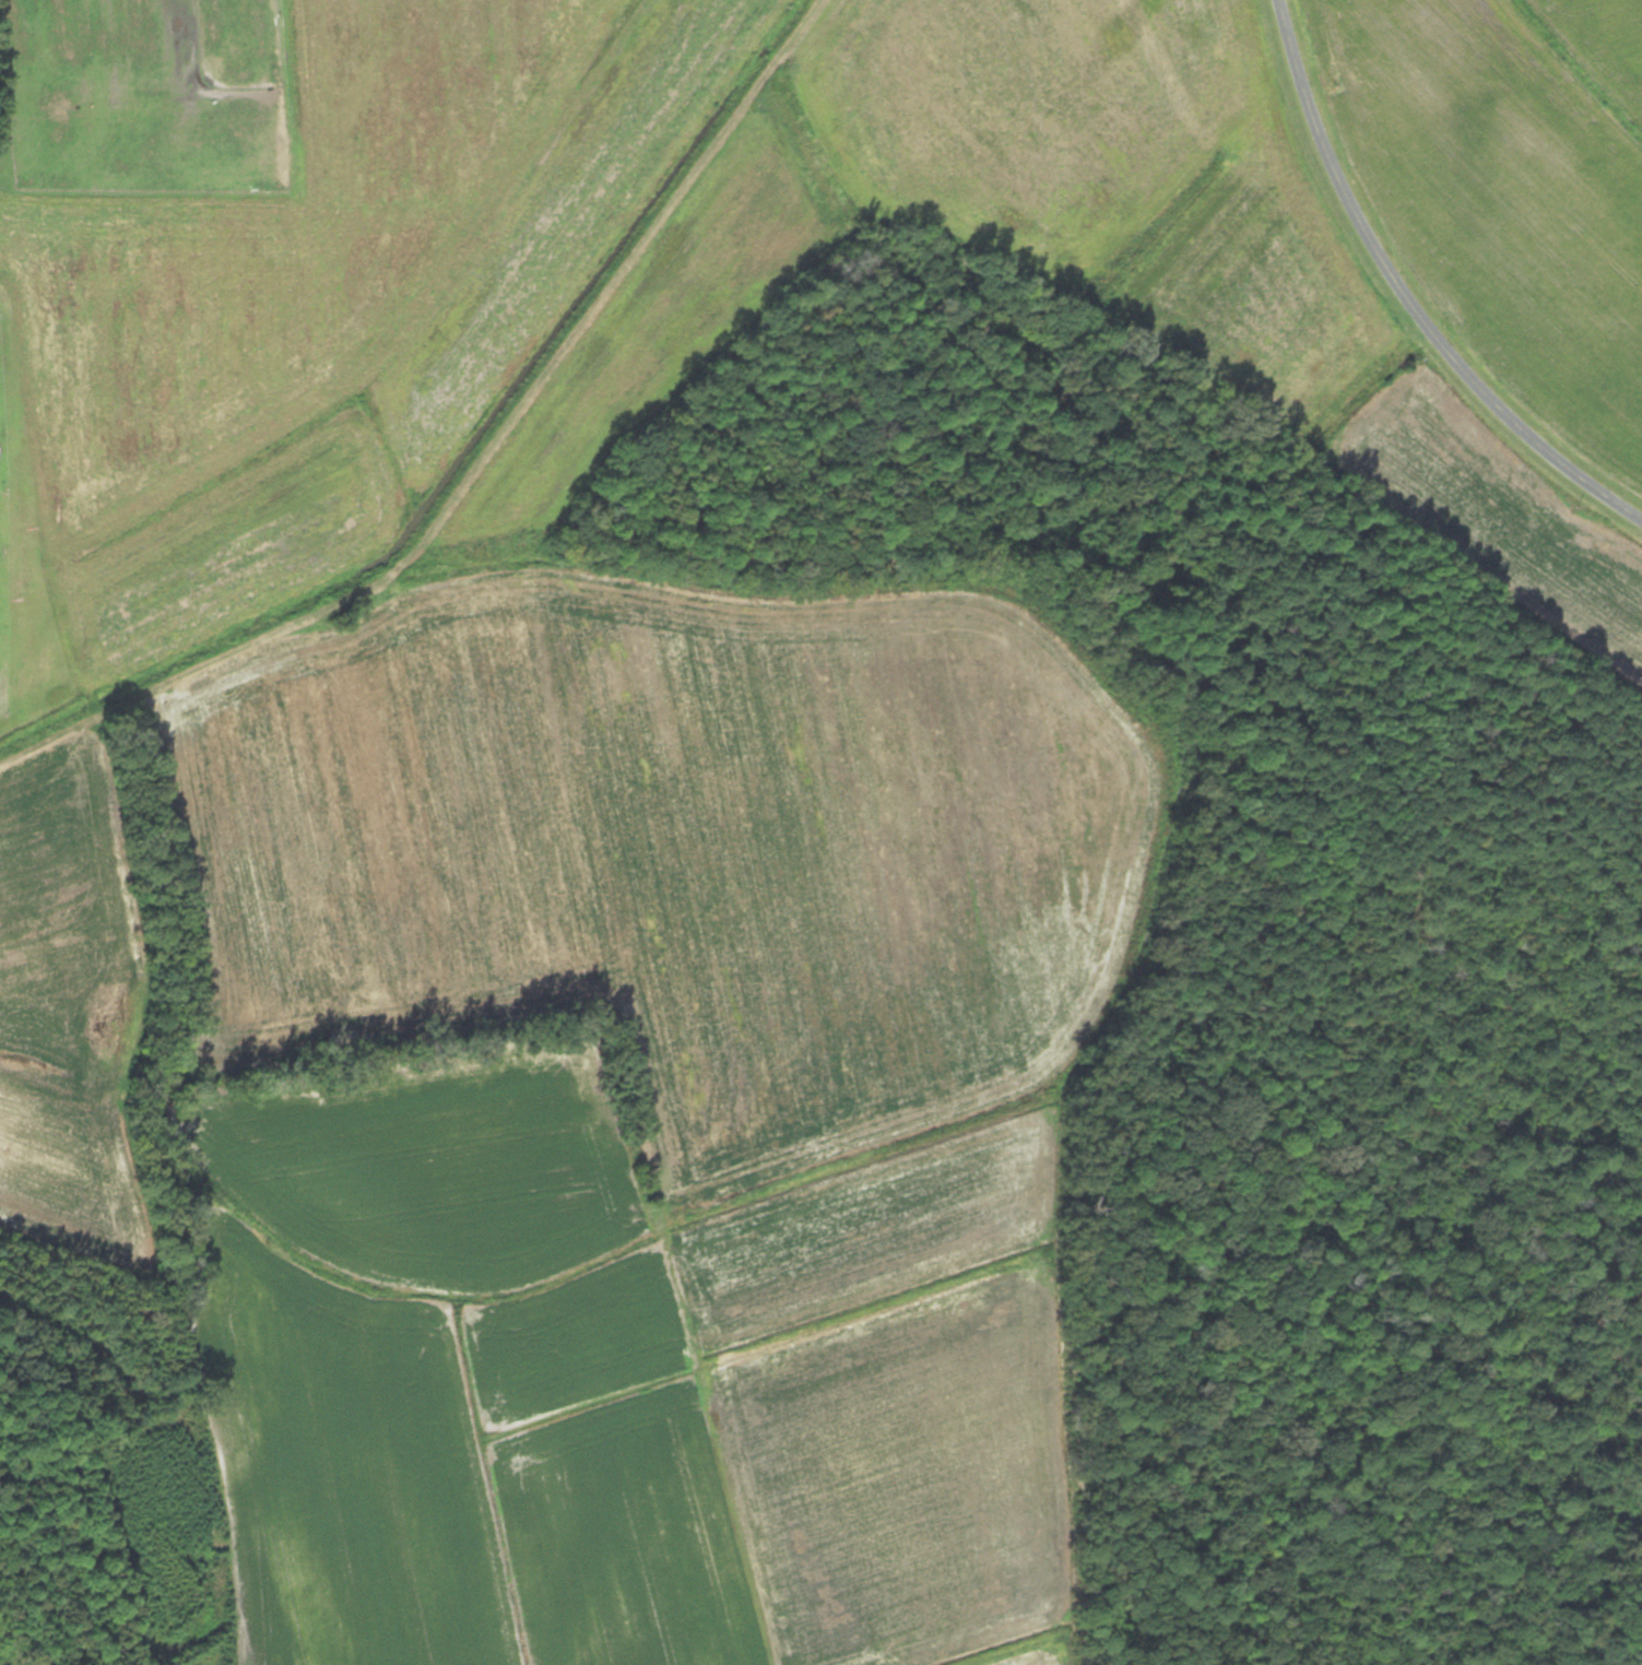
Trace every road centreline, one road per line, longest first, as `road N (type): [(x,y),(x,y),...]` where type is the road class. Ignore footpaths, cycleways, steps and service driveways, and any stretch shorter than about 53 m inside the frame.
road 1 (residential): [(1277,0),(1308,123),(1374,264),(1431,344),(1529,448),(1641,529)]

